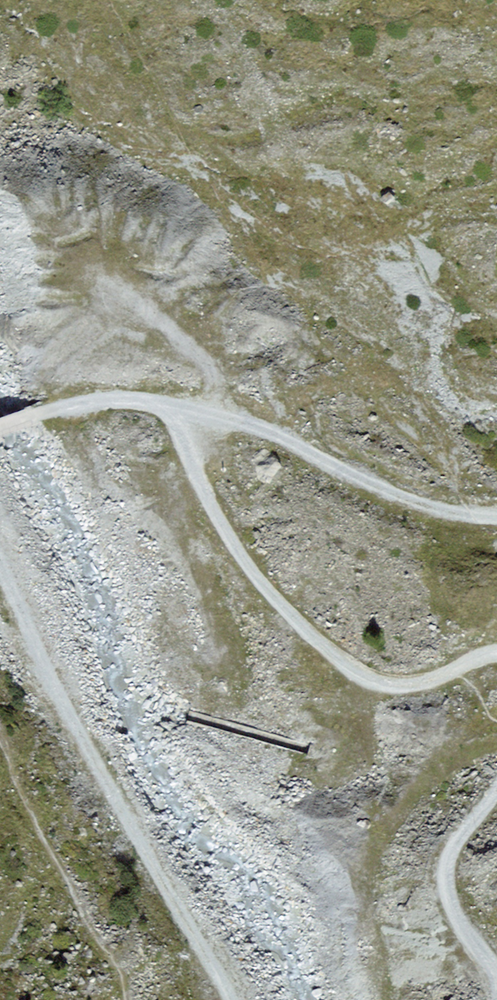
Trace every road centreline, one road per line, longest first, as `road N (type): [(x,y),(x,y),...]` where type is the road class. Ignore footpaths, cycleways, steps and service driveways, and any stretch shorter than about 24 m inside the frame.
road 1 (track): [(0,431),(83,405),(130,402),(185,413),(202,510),(260,588),(312,636),(375,685),(406,688),(496,659)]
road 2 (track): [(227,999),(34,650),(0,559)]
road 3 (track): [(185,413),(275,436),(390,502),(496,519)]
road 4 (track): [(496,786),(444,856),(444,896),(493,980),(491,999)]

